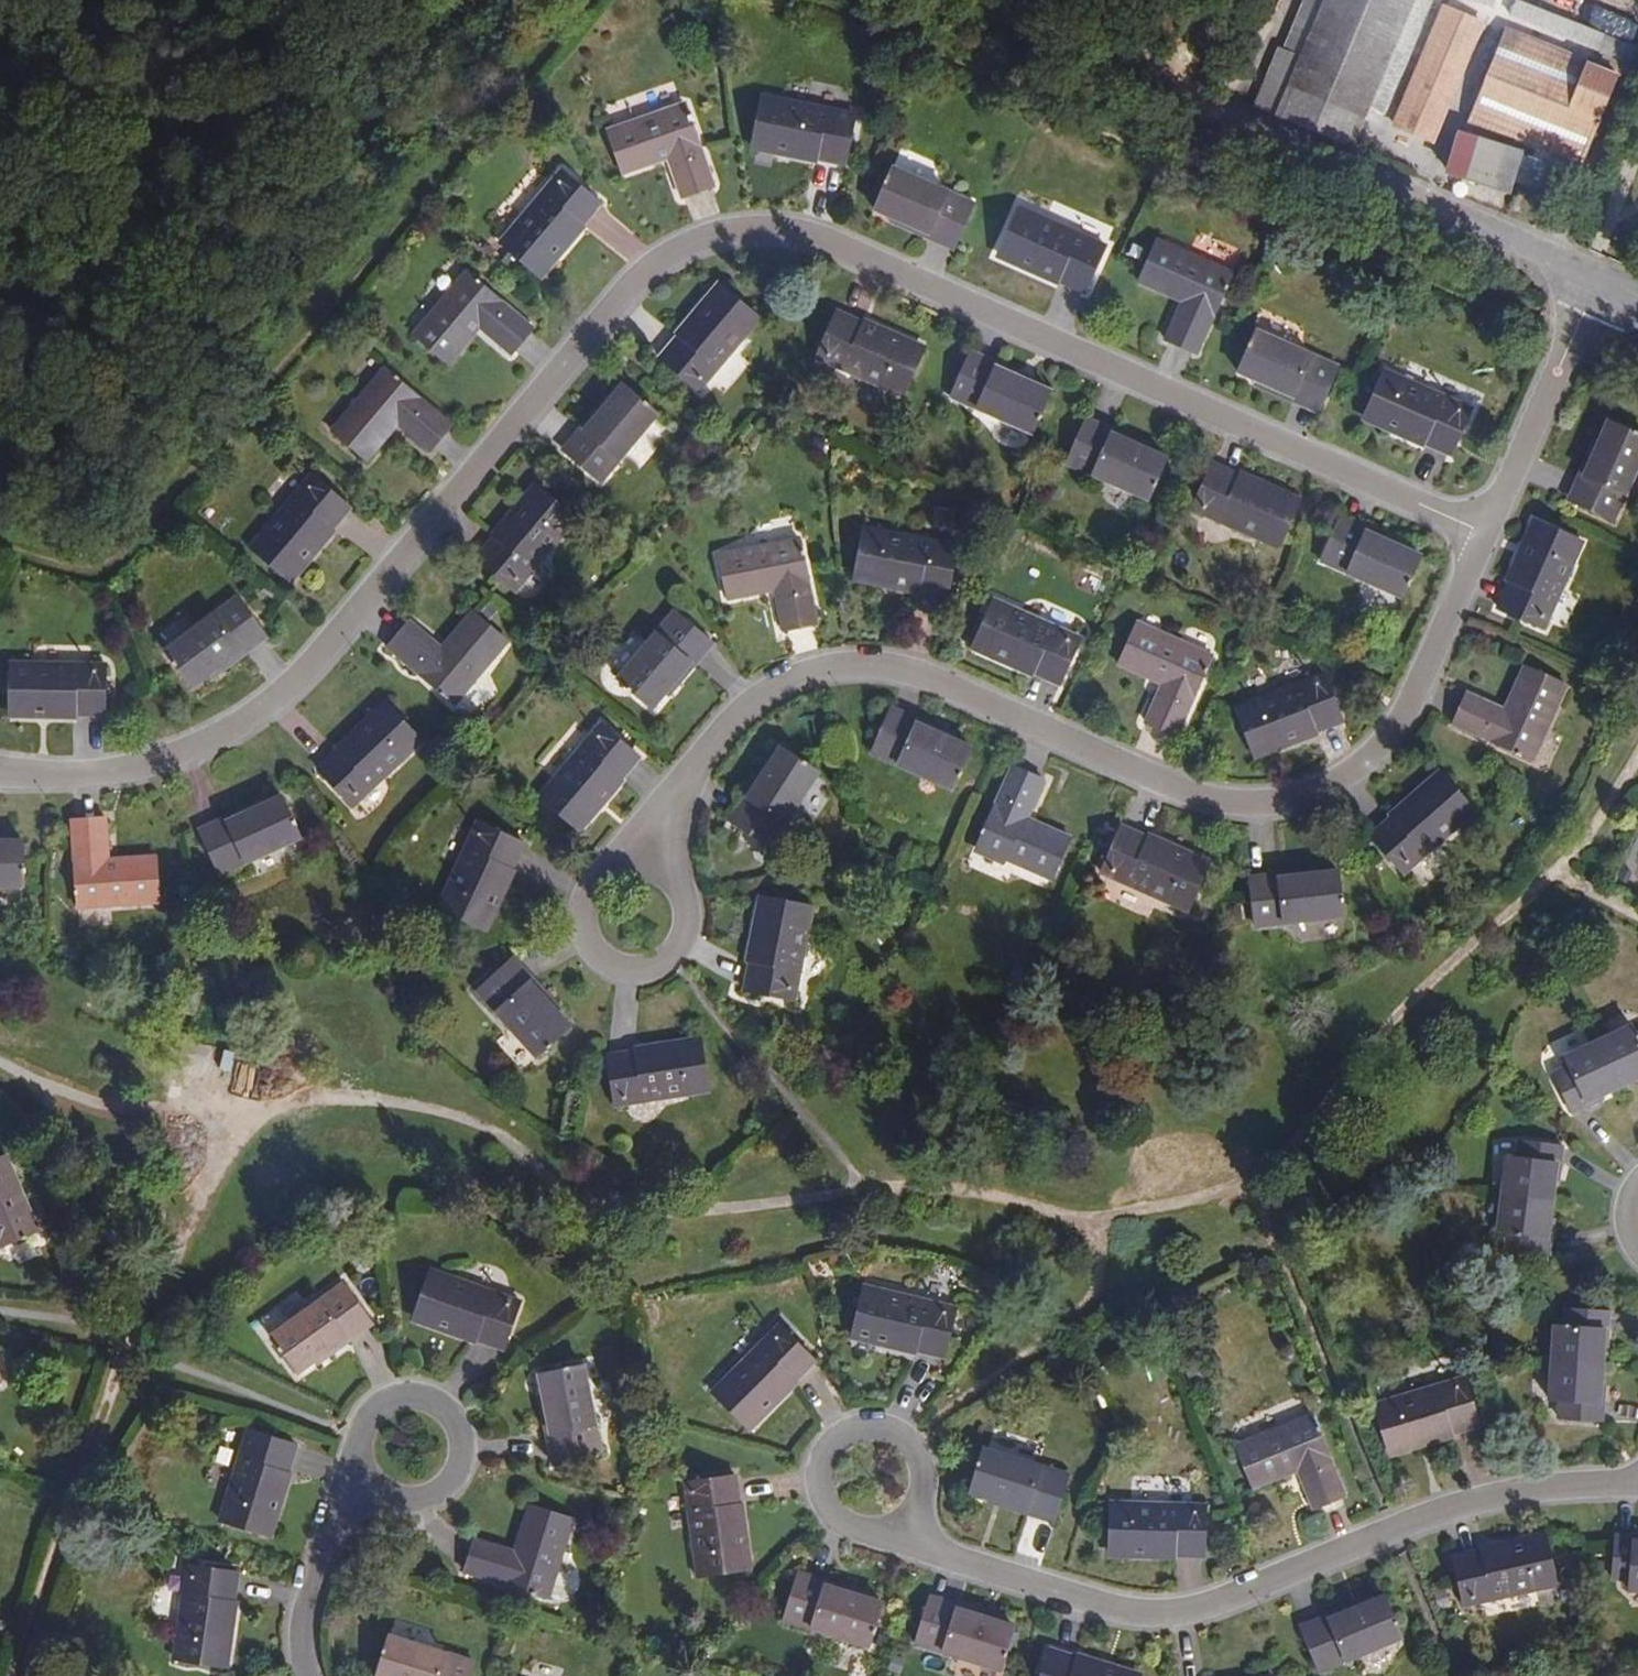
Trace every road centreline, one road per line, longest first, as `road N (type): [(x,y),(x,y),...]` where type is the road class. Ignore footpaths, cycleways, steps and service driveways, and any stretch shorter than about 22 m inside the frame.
road 1 (residential): [(1480,532),(828,243),(748,228),(673,252),(627,294),(311,667),(254,716),(191,750),(105,774),(0,773)]
road 2 (residential): [(1480,532),(1391,727),(1354,770),(1296,797),(1239,806),(1183,794),(915,676),(851,667),(794,677),(732,722),(693,771)]
road 3 (residential): [(898,1530),(928,1553),(1109,1612),(1157,1616),(1208,1608),(1475,1500),(1637,1483)]
road 4 (residential): [(1598,286),(1214,119)]
road 5 (residential): [(355,1447),(378,1493),(414,1504),(448,1490),(467,1458),(467,1440),(450,1407),(417,1392),(381,1400),(358,1430)]
road 6 (residential): [(1598,286),(1480,532)]
road 7 (residential): [(612,864),(587,889),(581,925),(599,956),(632,970),(680,950),(693,917),(682,882)]
road 8 (residential): [(310,1675),(304,1622),(355,1447)]
road 9 (residential): [(898,1530),(928,1486),(908,1437),(892,1428),(856,1427),(826,1448),(818,1465)]
road 10 (track): [(1214,119),(1196,110),(1222,0)]
road 11 (residential): [(818,1465),(820,1502),(845,1529),(862,1535),(898,1530)]
road 12 (residential): [(693,771),(612,864)]

